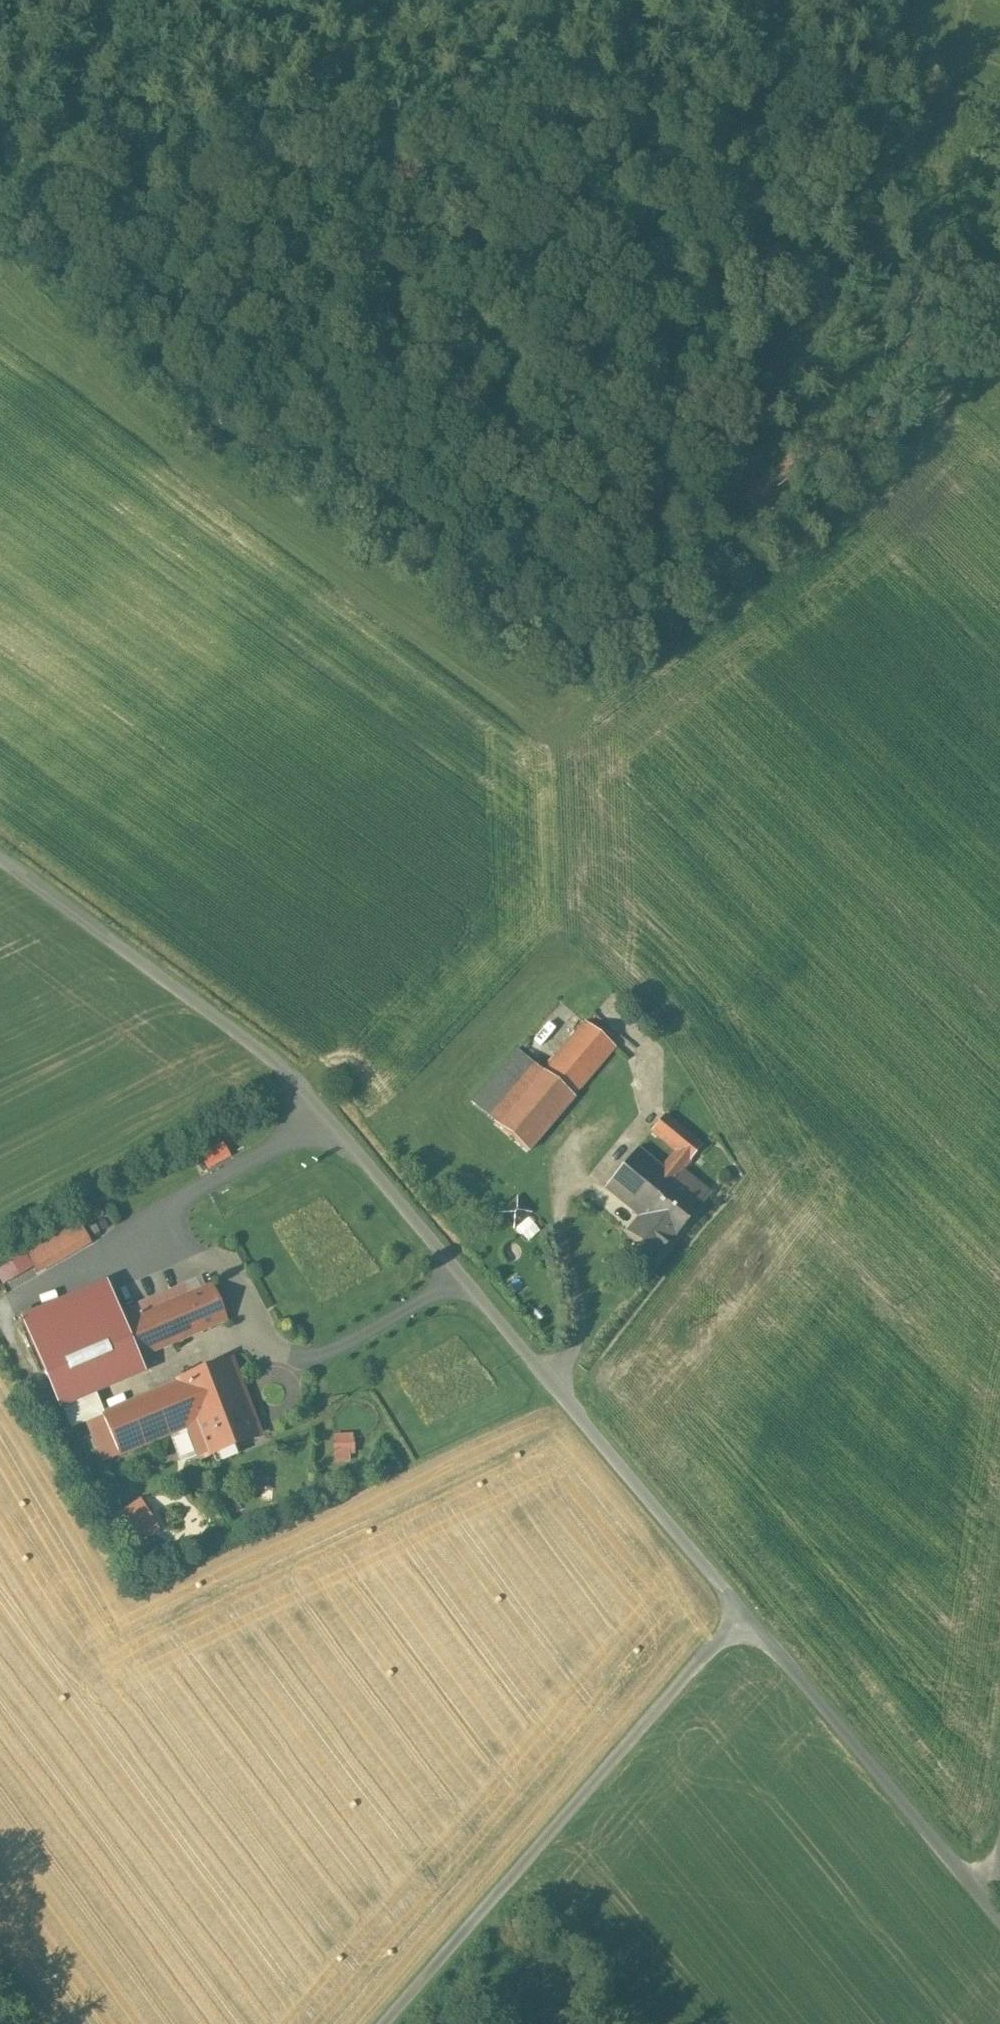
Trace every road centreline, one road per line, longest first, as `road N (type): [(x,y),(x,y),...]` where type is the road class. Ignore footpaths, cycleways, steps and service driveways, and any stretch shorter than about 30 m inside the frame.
road 1 (unclassified): [(0,859),(285,1071),(746,1614)]
road 2 (unclassified): [(746,1614),(385,2023)]
road 3 (unclassified): [(746,1614),(999,1917)]

